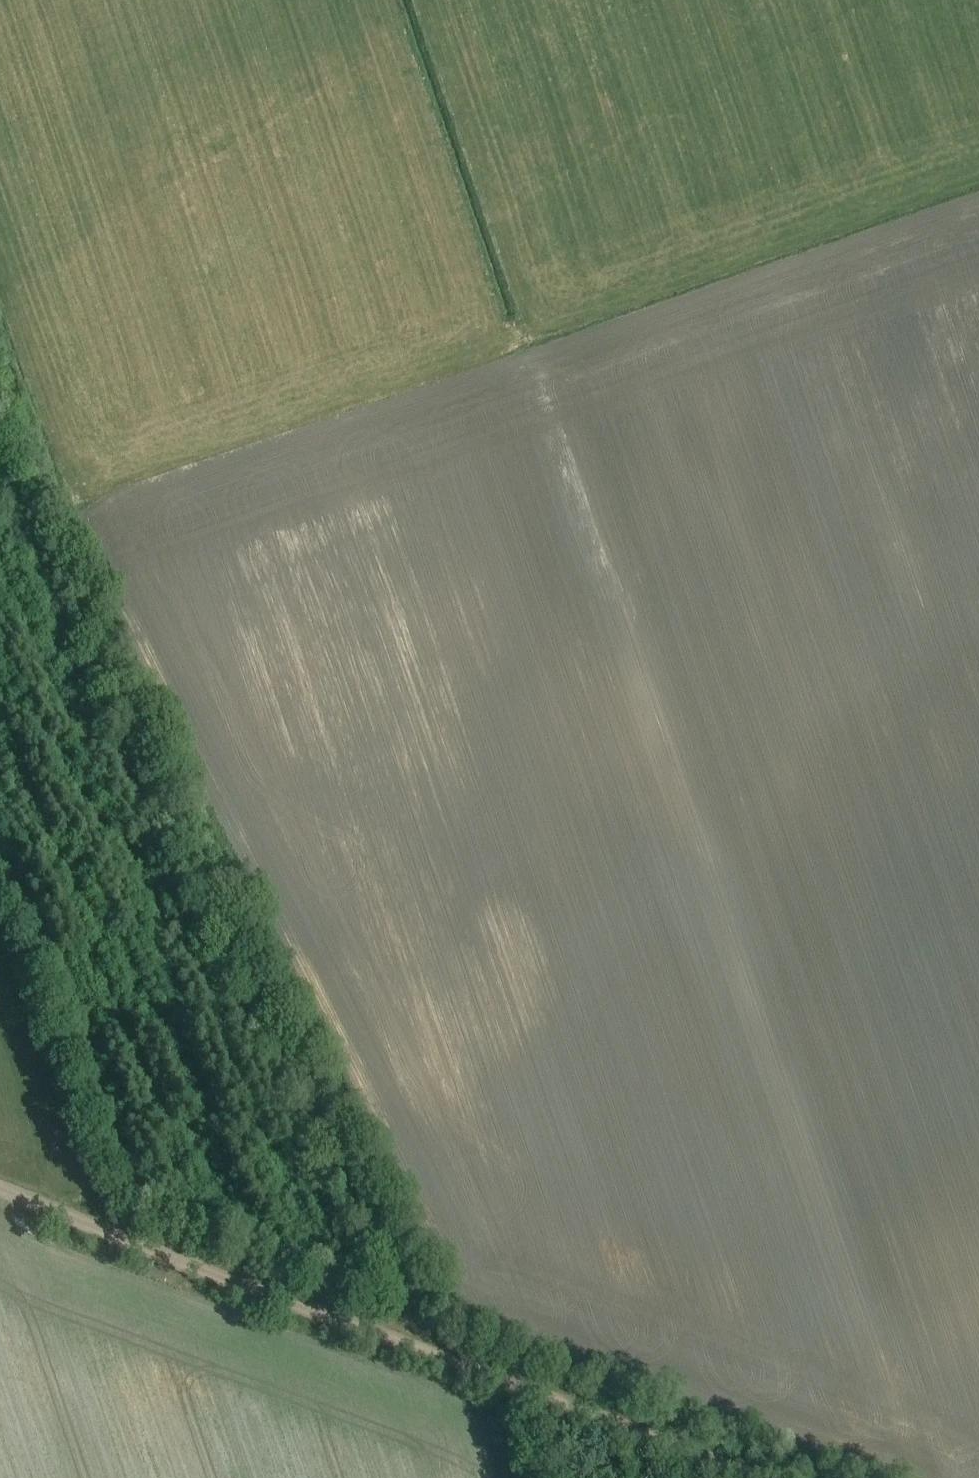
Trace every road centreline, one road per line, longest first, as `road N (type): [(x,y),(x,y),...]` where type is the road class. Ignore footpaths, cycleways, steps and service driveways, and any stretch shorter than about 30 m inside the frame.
road 1 (track): [(0,442),(410,1304),(415,1348)]
road 2 (track): [(0,1190),(415,1348)]
road 3 (track): [(415,1348),(757,1477)]

